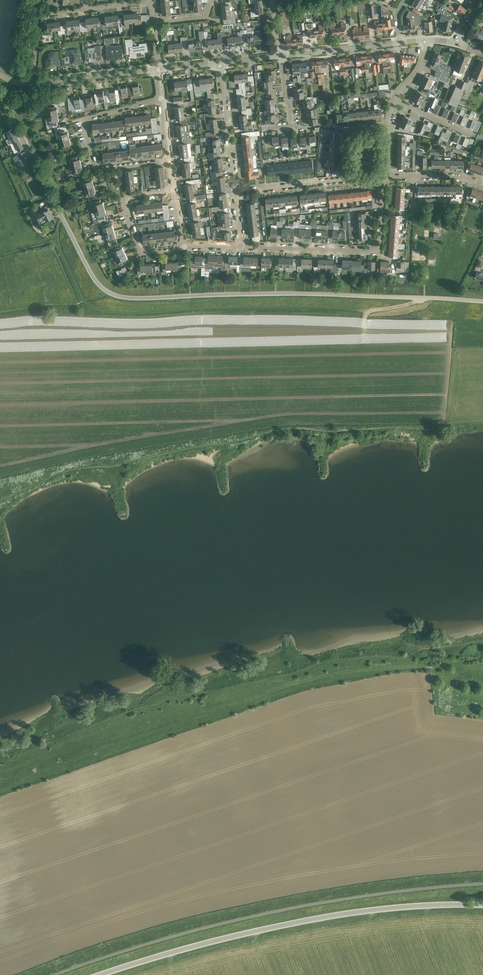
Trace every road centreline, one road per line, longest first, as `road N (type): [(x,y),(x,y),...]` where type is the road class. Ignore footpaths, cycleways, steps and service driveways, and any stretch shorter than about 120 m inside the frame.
road 1 (unclassified): [(482,301),(112,294),(92,276),(0,97)]
road 2 (tertiary): [(99,974),(326,918),(482,908)]
road 3 (residential): [(241,248),(374,250),(383,177)]
road 4 (residential): [(170,161),(106,170),(85,127),(96,116),(162,98)]
road 5 (tertiary): [(0,75),(37,83),(159,70)]
road 6 (residential): [(184,247),(142,252),(126,204),(173,189)]
road 7 (residential): [(235,191),(220,63)]
road 8 (tertiary): [(280,56),(400,43)]

